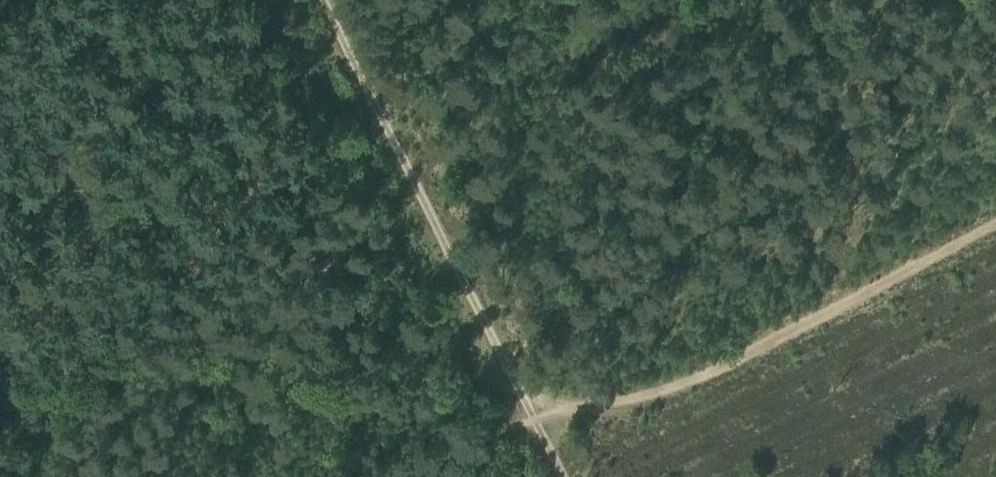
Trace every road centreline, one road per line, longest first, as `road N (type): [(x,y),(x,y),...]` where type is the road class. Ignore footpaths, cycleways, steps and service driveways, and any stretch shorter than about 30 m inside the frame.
road 1 (track): [(995,230),(662,403),(535,419),(387,476)]
road 2 (track): [(322,0),(564,476)]

